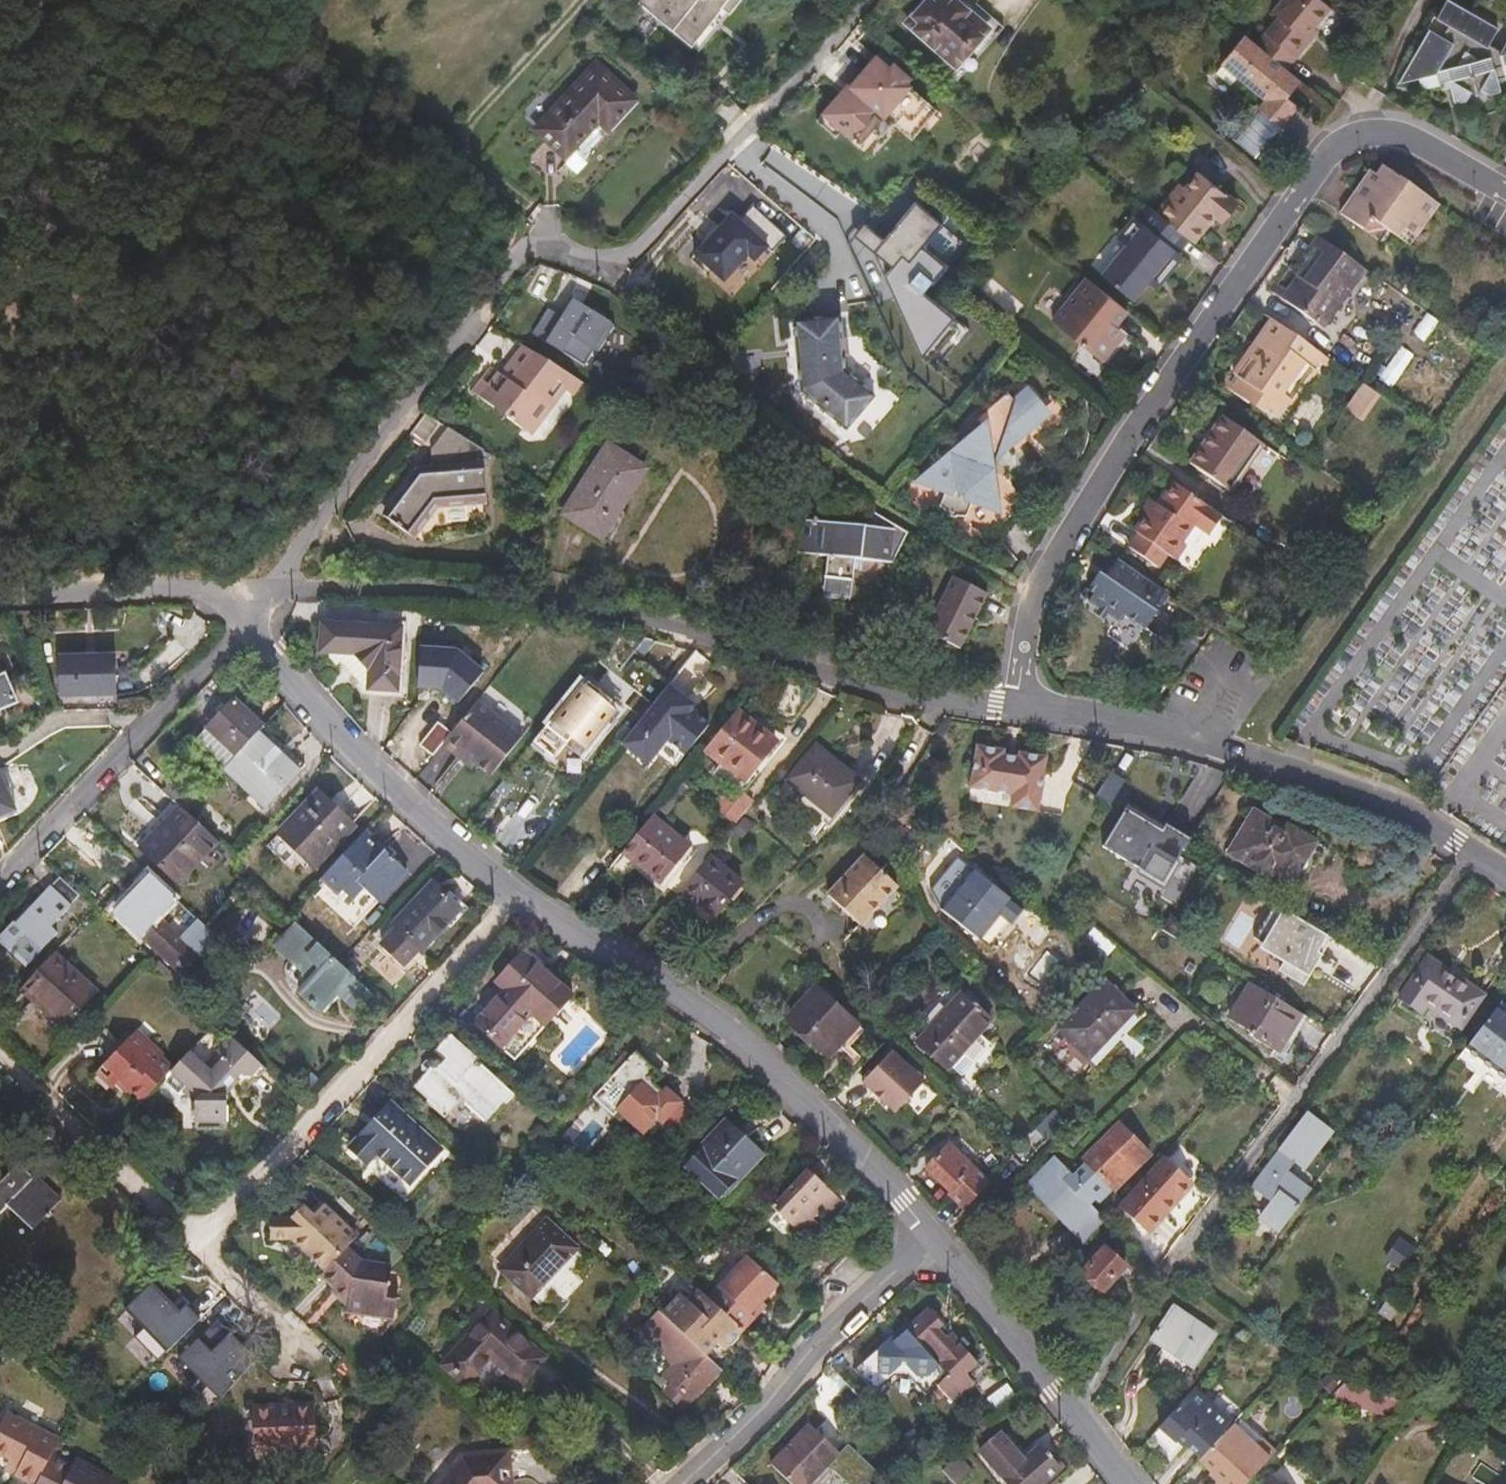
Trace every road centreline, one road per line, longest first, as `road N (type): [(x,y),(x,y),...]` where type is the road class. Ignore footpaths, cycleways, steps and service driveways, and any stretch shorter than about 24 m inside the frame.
road 1 (residential): [(270,588),(533,239),(616,262),(859,0)]
road 2 (residential): [(1505,188),(1396,131),(1359,136),(1326,160),(1034,594),(1018,706)]
road 3 (residential): [(1018,706),(581,604),(357,586),(270,588)]
road 4 (residential): [(1474,854),(1071,1419)]
road 5 (residential): [(929,1238),(888,1184),(719,1022),(521,898)]
road 6 (residential): [(1474,854),(1386,804),(1288,767),(1148,725),(1018,706)]
road 7 (unclassified): [(521,898),(202,1250)]
road 8 (residential): [(521,898),(369,762),(246,629)]
road 9 (residential): [(0,887),(246,629)]
road 10 (residential): [(929,1238),(683,1483)]
road 11 (residential): [(202,1250),(0,1060)]
road 12 (unclassified): [(270,588),(0,595)]
road 13 (residential): [(372,1409),(202,1250)]
road 14 (residential): [(1071,1419),(929,1238)]

